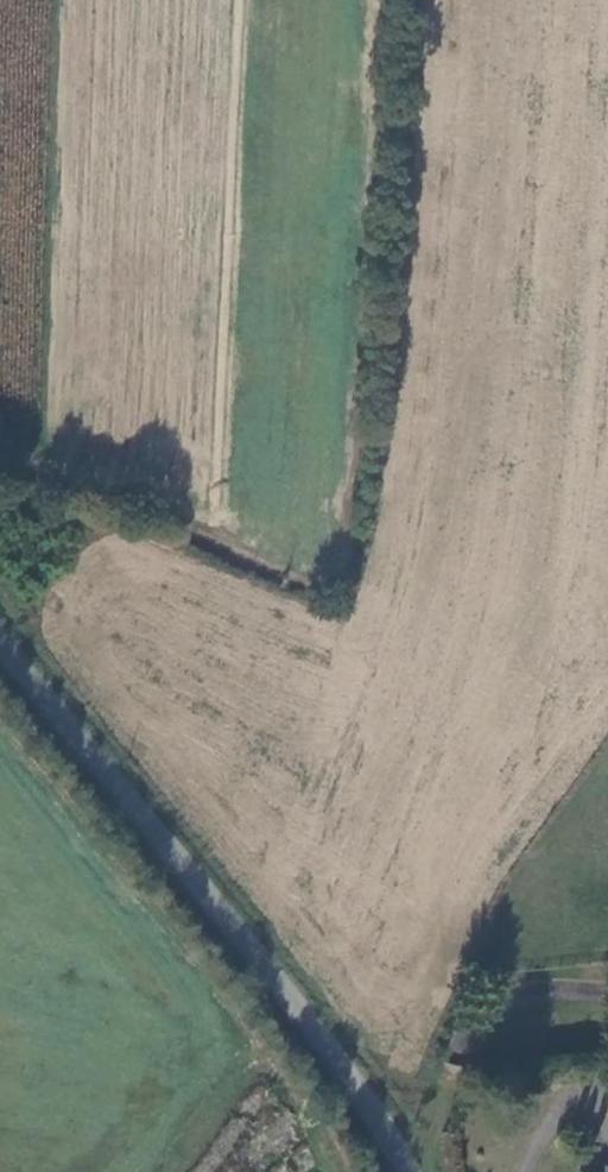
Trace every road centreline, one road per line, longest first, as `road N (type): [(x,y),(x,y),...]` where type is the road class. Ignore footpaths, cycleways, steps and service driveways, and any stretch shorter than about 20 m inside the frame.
road 1 (unclassified): [(0,638),(287,981),(379,1106),(416,1171)]

